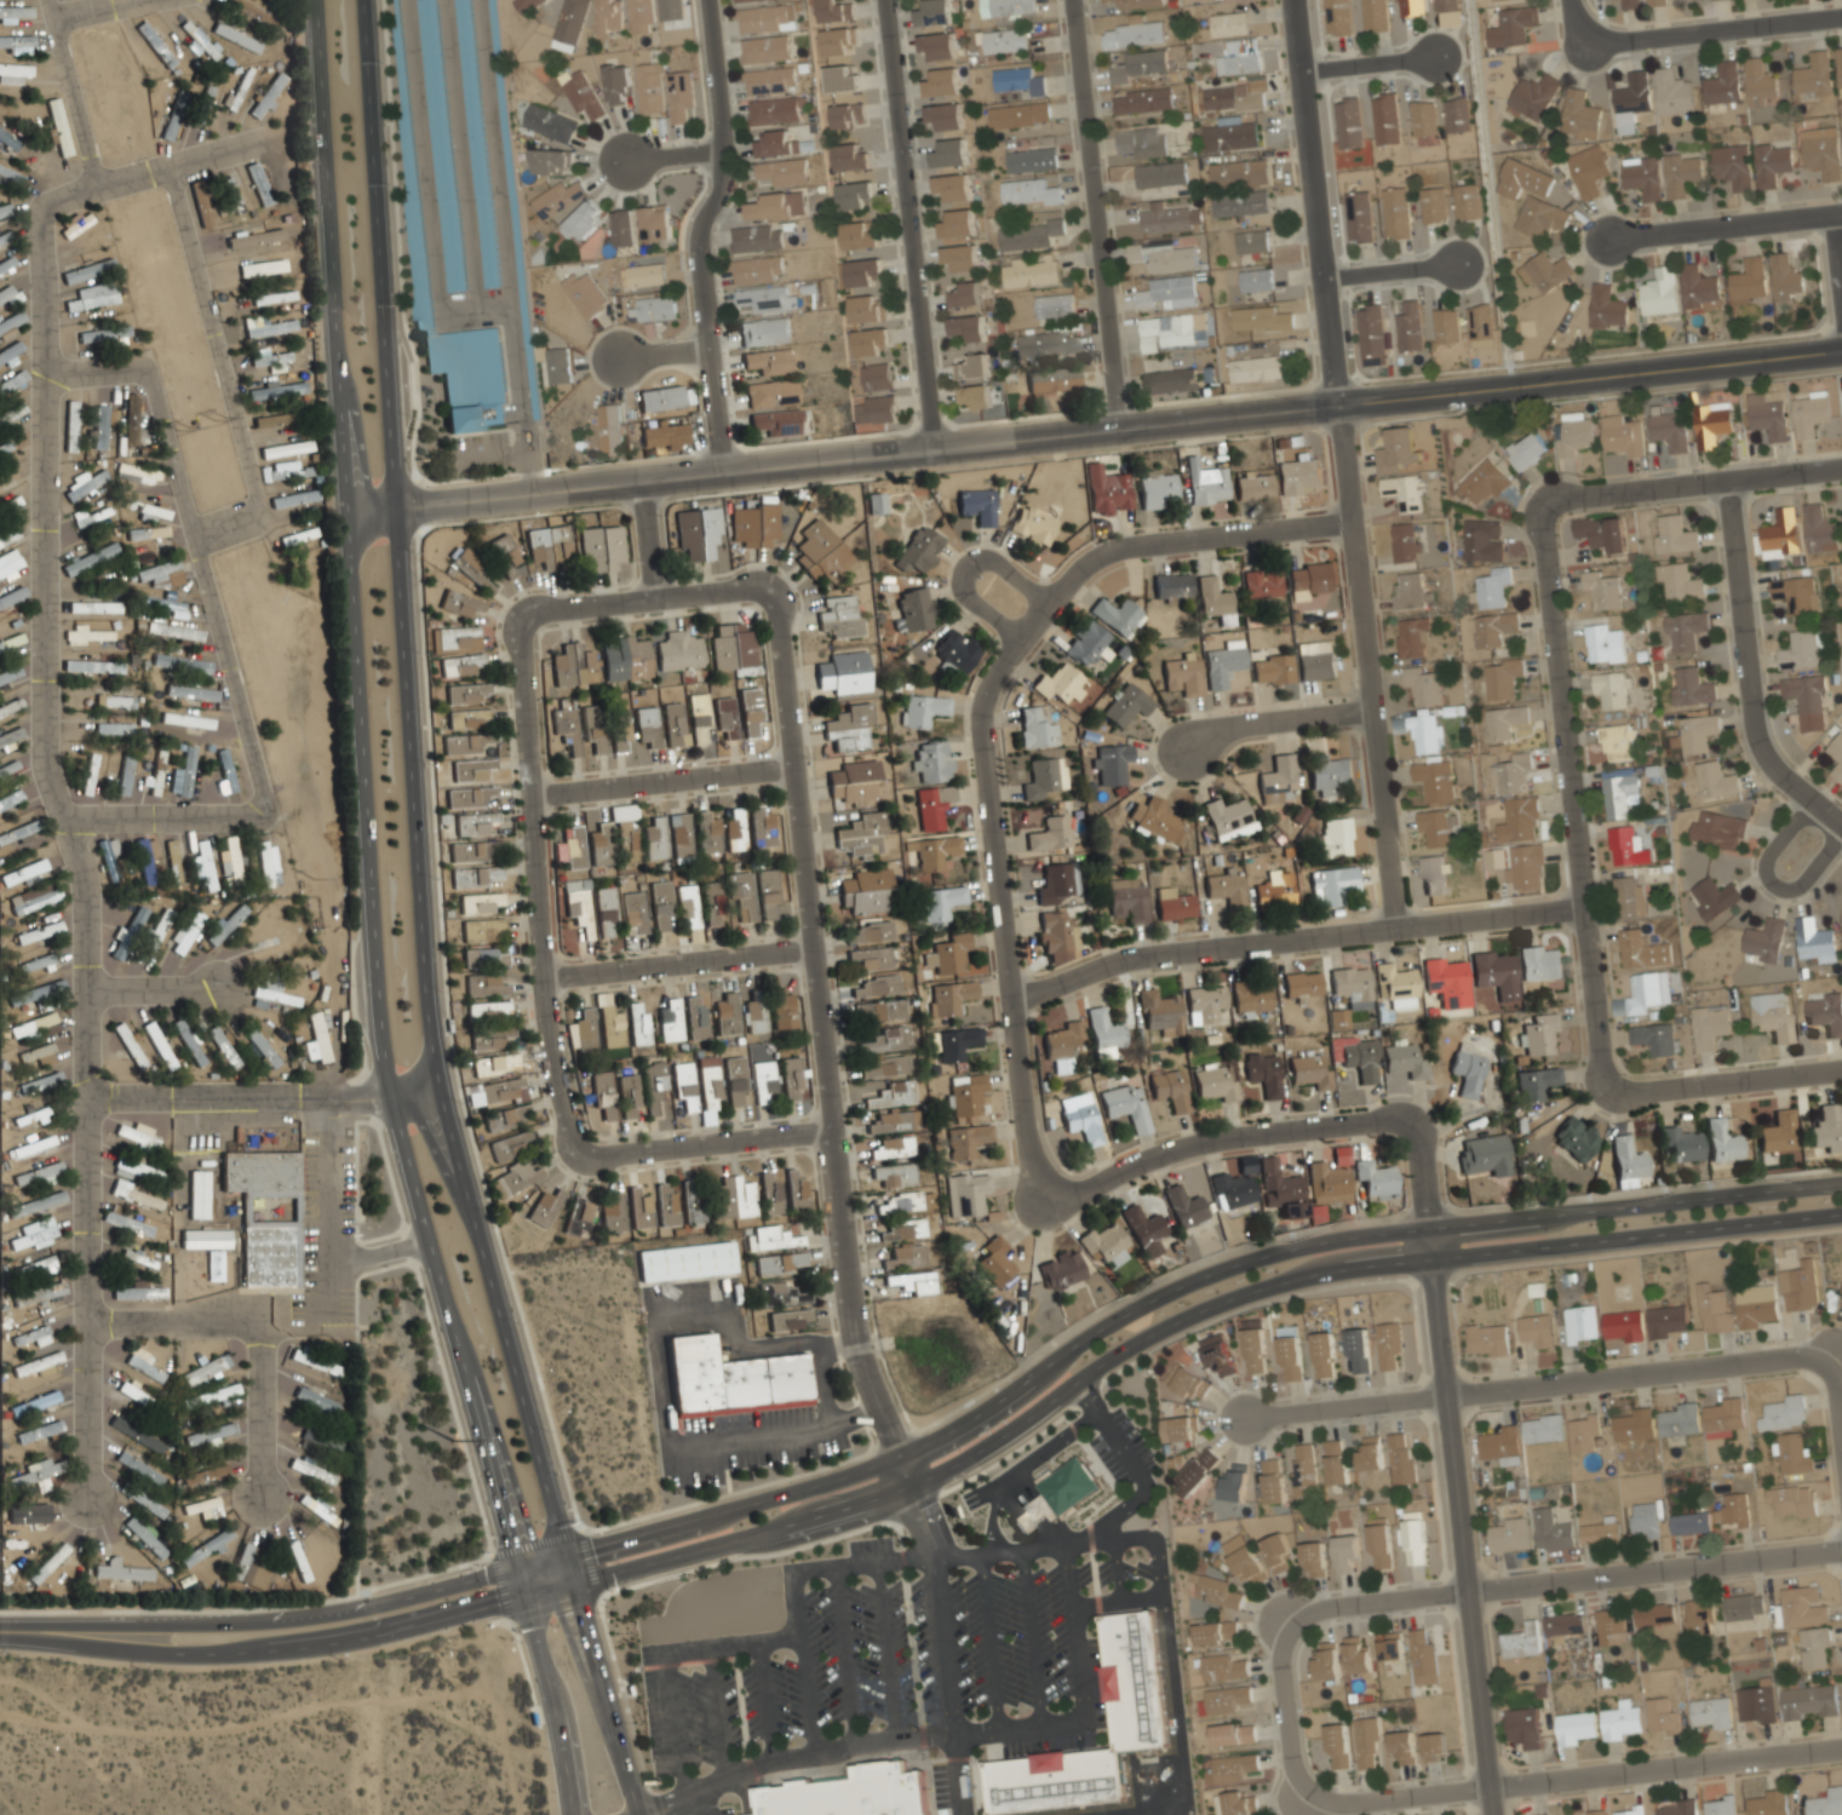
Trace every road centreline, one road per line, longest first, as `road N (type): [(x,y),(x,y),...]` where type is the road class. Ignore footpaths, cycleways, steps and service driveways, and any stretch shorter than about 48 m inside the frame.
road 1 (secondary): [(569,1552),(474,1214),(436,1044),(365,0)]
road 2 (tertiary): [(344,512),(1841,348)]
road 3 (residential): [(1356,522),(1136,545),(1084,565),(1022,626),(991,693),(1023,998),(1034,1207)]
road 4 (secondary): [(312,0),(373,943)]
road 5 (residential): [(911,1484),(855,1339),(821,946),(776,588)]
road 6 (residential): [(90,988),(86,890),(40,764),(46,378),(36,234),(45,203),(93,191)]
road 7 (residential): [(64,819),(258,811),(230,666),(150,384),(139,371)]
road 8 (residential): [(1545,504),(1593,1055),(1614,1092)]
road 9 (residential): [(1429,1229),(1499,1814)]
road 10 (tertiary): [(1429,1229),(1312,1245),(1192,1282),(1136,1308),(970,1420),(899,1458)]
road 11 (tertiary): [(911,1484),(1003,1435),(1111,1357),(1201,1311),(1314,1276),(1433,1259)]
road 12 (residential): [(1580,911),(1190,944),(1107,961),(1023,998)]
road 13 (residential): [(1841,1552),(1469,1587),(1309,1609),(1291,1625)]
road 14 (secondary): [(378,1027),(386,1090),(518,1567)]
road 15 (residential): [(668,1652),(792,1637),(792,1575),(1089,1538),(1113,1544),(1154,1538)]
road 16 (residential): [(1841,1747),(1496,1780),(1433,1796),(1337,1803),(1306,1792)]
road 17 (residential): [(1345,403),(1404,929)]
road 18 (residential): [(581,1154),(550,973),(532,643)]
road 19 (residential): [(1034,1207),(1203,1141),(1412,1118),(1429,1229)]
road 20 (tertiary): [(40,1631),(139,1650),(245,1652),(391,1631),(526,1595)]
road 21 (tertiary): [(518,1567),(332,1614),(40,1631)]
road 22 (residential): [(708,0),(722,150),(696,243),(725,471)]
road 23 (residential): [(889,0),(931,448)]
road 24 (residential): [(652,1814),(771,1759),(895,1739),(1083,1728)]
road 25 (residential): [(1072,0),(1118,427)]
road 26 (tertiary): [(1841,1184),(1429,1229)]
road 27 (tertiary): [(1433,1259),(1841,1216)]
road 28 (tertiary): [(1299,0),(1345,403)]
road 29 (residential): [(90,1097),(88,1498)]
road 30 (tertiary): [(526,1595),(911,1484)]
road 31 (tertiary): [(899,1458),(518,1567)]
road 32 (residential): [(1447,1391),(1838,1348)]
road 33 (residential): [(1841,817),(1758,734),(1726,478)]
road 34 (residential): [(167,171),(262,516)]
road 35 (residential): [(446,1089),(90,1097)]
road 36 (residential): [(911,1484),(934,1545),(962,1814)]
road 37 (residential): [(1841,464),(1545,504)]
road 38 (secondary): [(643,1814),(604,1712),(587,1607),(569,1552)]
road 39 (residential): [(550,973),(821,946)]
road 40 (residential): [(539,796),(799,764)]
road 41 (tertiary): [(459,1360),(478,1372),(530,1535),(579,1581)]
road 42 (residential): [(1583,46),(1841,18)]
road 43 (residential): [(581,1154),(836,1131)]
road 44 (secondary): [(518,1567),(573,1814)]
road 45 (residential): [(776,588),(529,605)]
road 46 (residential): [(1606,241),(1841,215)]
road 47 (residential): [(1841,1068),(1614,1092)]
road 48 (residential): [(93,191),(262,139),(277,183)]
road 49 (residential): [(1447,1391),(1249,1418)]
road 50 (residential): [(93,191),(49,0)]
road 51 (residential): [(1375,708),(1187,745)]
road 52 (residential): [(1097,1413),(1000,1483),(985,1553)]
road 53 (residential): [(259,1322),(265,1507)]
road 54 (residential): [(1065,1544),(1083,1728)]
road 55 (residential): [(1291,1625),(1281,1653),(1293,1779),(1306,1792)]
road 56 (tertiary): [(604,1712),(584,1683),(560,1616),(518,1567)]
road 57 (residential): [(259,1322),(92,1323)]
road 58 (residential): [(1097,1413),(1144,1487),(1089,1538)]
road 59 (tertiary): [(474,1214),(446,1182),(417,1113),(386,1090)]
road 60 (residential): [(1072,1608),(1163,1598),(1154,1538)]
road 61 (residential): [(1459,264),(1330,275)]
road 62 (residential): [(90,988),(217,988)]
road 63 (residential): [(1428,58),(1307,70)]

